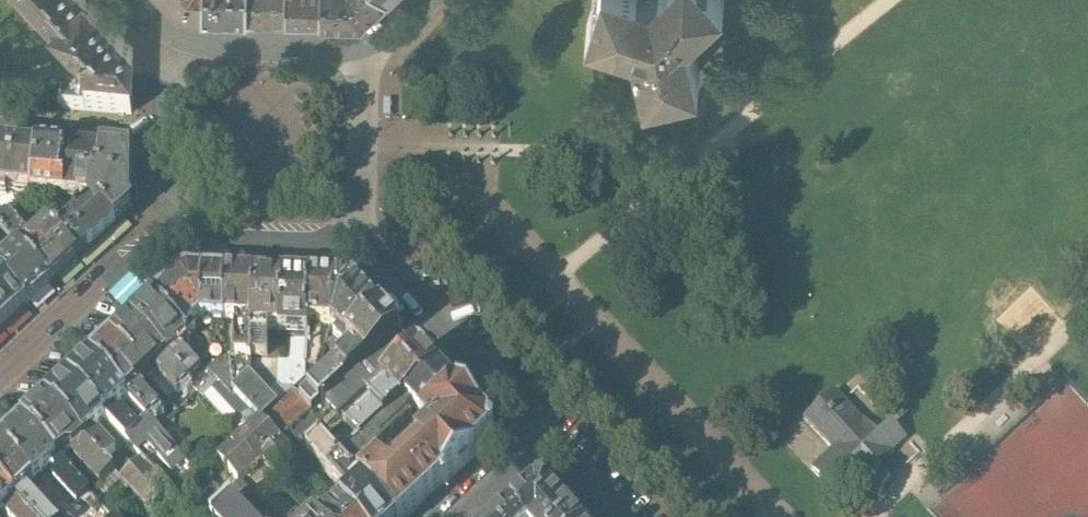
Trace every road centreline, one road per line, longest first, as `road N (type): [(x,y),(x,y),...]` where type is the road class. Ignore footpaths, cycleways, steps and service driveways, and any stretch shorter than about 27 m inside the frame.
road 1 (residential): [(0,380),(129,259),(158,243),(195,236),(325,240),(359,247),(386,264),(551,437)]
road 2 (residential): [(426,0),(364,50),(189,42),(137,0)]
road 3 (residential): [(136,137),(0,123)]

